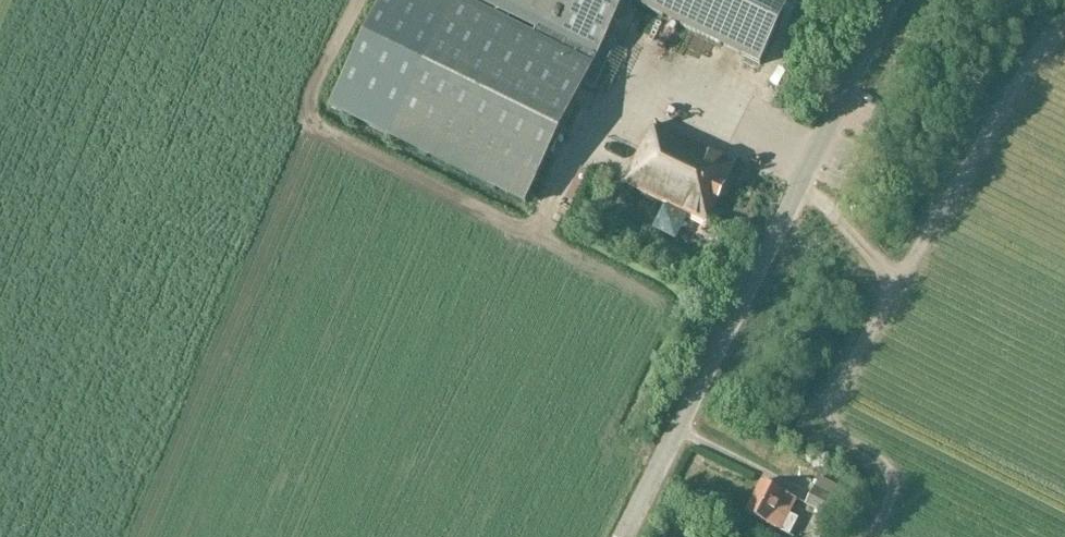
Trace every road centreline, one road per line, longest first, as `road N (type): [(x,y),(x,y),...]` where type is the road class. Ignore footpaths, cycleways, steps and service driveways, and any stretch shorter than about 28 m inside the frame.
road 1 (unclassified): [(623,536),(889,0)]
road 2 (track): [(798,184),(833,203),(894,279),(829,405),(827,424),(885,467),(890,500),(872,536)]

